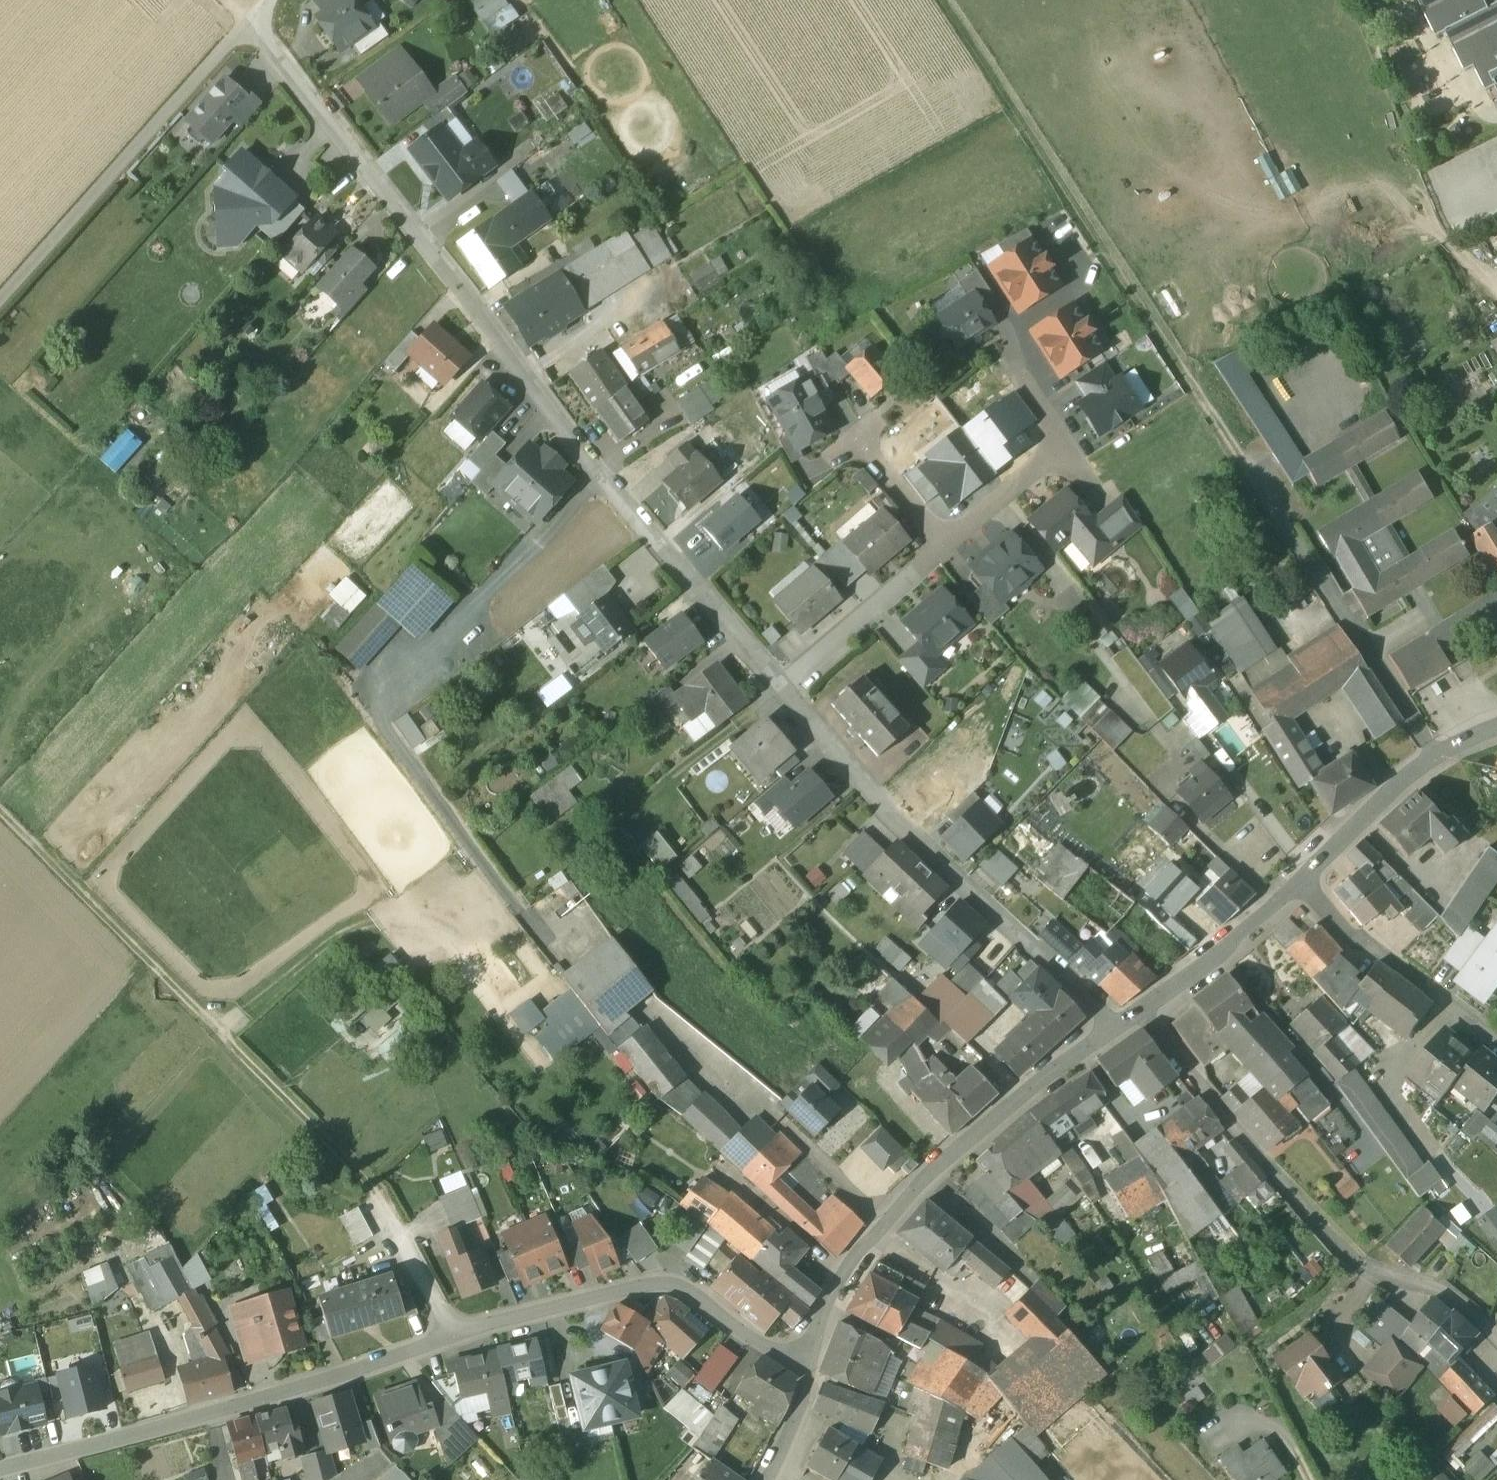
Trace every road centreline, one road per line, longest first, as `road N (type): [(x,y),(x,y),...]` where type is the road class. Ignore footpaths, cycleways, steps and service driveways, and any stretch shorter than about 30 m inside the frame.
road 1 (residential): [(248,23),(562,427),(780,685)]
road 2 (track): [(375,1191),(0,811)]
road 3 (track): [(940,0),(1231,442)]
road 4 (residential): [(1142,1016),(1362,1263),(1447,1289),(1496,1339)]
road 5 (residential): [(780,685),(886,806),(1114,1029)]
road 6 (unclassified): [(0,1468),(261,1401),(455,1336)]
road 7 (residential): [(1114,1029),(947,1157),(861,1246),(827,1302),(812,1357)]
road 8 (unclassified): [(812,1357),(766,1346),(687,1290),(665,1284),(455,1336)]
road 9 (residential): [(1231,442),(1432,758)]
road 10 (track): [(0,301),(248,23)]
road 11 (residential): [(1496,1038),(1356,931),(1301,872)]
road 12 (residential): [(780,685),(946,547)]
road 13 (residential): [(1142,1016),(1301,872)]
road 14 (residential): [(1301,872),(1432,758)]
road 15 (residential): [(946,547),(1069,442)]
road 16 (residential): [(946,547),(859,443)]
road 17 (residential): [(812,1357),(768,1479)]

